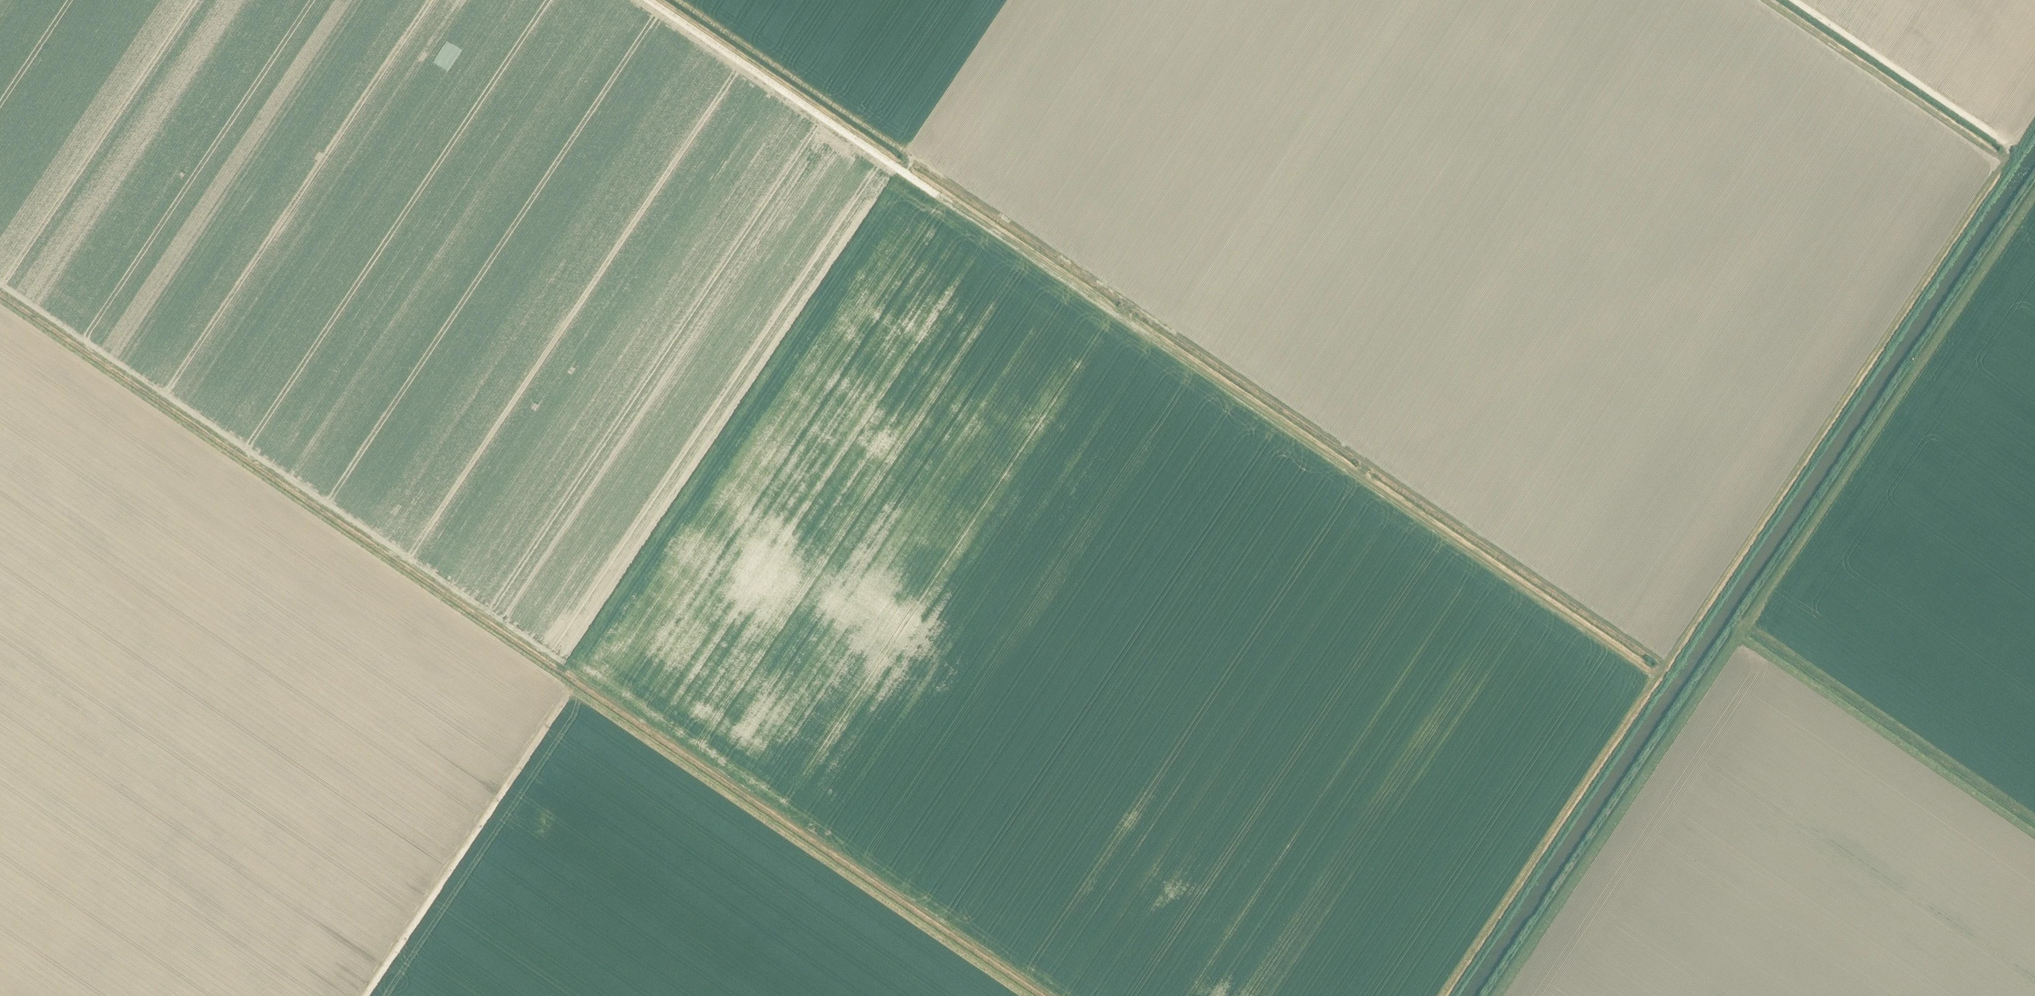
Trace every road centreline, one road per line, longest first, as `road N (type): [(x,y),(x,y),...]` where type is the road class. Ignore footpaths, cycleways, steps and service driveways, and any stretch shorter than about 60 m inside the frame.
road 1 (track): [(2008,145),(1793,0)]

